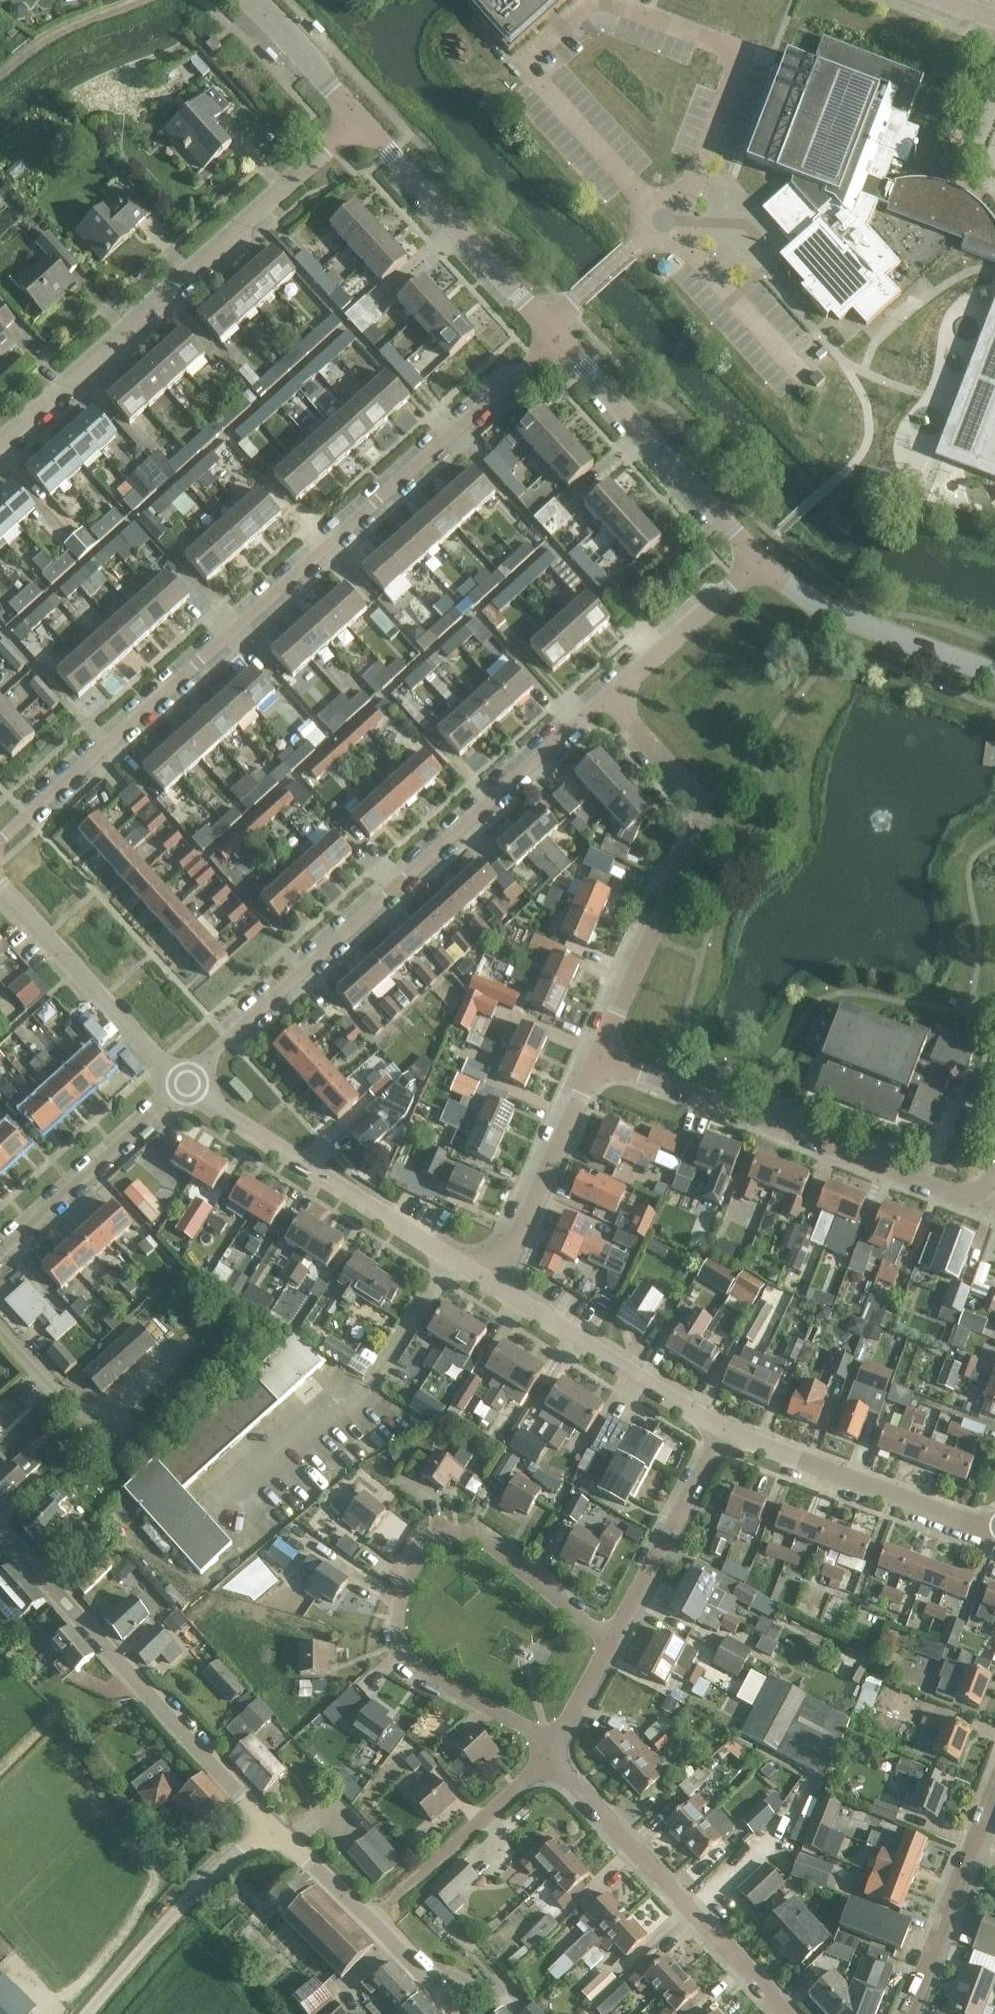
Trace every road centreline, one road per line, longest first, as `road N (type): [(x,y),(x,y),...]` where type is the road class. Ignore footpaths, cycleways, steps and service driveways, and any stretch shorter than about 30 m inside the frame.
road 1 (residential): [(558,346),(0,854)]
road 2 (residential): [(605,701),(185,1086)]
road 3 (residential): [(550,1755),(543,1737),(418,1674),(405,1656),(398,1614),(425,1548),(462,1533),(482,1539),(610,1642)]
road 4 (residential): [(0,449),(360,119)]
road 5 (residential): [(600,1057),(701,810),(605,701)]
road 6 (residential): [(600,1057),(945,1192),(979,1195)]
road 7 (tertiary): [(271,1823),(0,1526)]
road 8 (residential): [(547,334),(668,223),(799,371)]
road 9 (residential): [(476,1282),(185,1086)]
road 10 (residential): [(783,2013),(550,1755)]
road 11 (residential): [(760,566),(558,346)]
road 12 (residential): [(726,1439),(476,1282)]
road 13 (residential): [(994,1536),(726,1439)]
road 14 (residential): [(547,334),(360,119)]
road 15 (residential): [(185,1086),(0,893)]
road 16 (tertiary): [(454,2013),(271,1823)]
road 17 (residential): [(0,1269),(185,1086)]
road 18 (residential): [(994,674),(804,601),(760,566)]
road 19 (residential): [(476,1282),(511,1243),(600,1057)]
road 20 (unclassified): [(104,2013),(271,1823)]
road 21 (residential): [(906,2013),(994,1784)]
road 22 (residential): [(610,1642),(726,1439)]
road 23 (residential): [(760,566),(605,701)]
road 24 (residential): [(360,119),(252,0)]
road 25 (residential): [(550,1755),(610,1642)]

